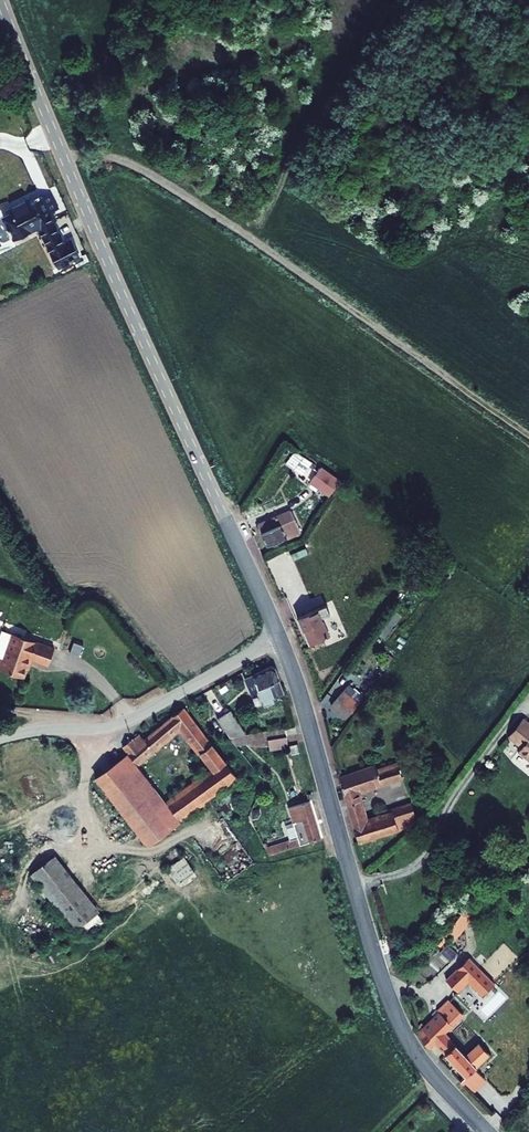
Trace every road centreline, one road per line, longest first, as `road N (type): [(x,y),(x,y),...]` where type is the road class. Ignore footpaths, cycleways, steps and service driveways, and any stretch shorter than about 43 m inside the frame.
road 1 (tertiary): [(0,0),(106,258),(279,637)]
road 2 (track): [(62,153),(112,158),(170,187),(528,435)]
road 3 (tertiary): [(279,637),(392,1008),(425,1065),(486,1131)]
road 4 (residential): [(0,739),(126,721),(279,637)]

